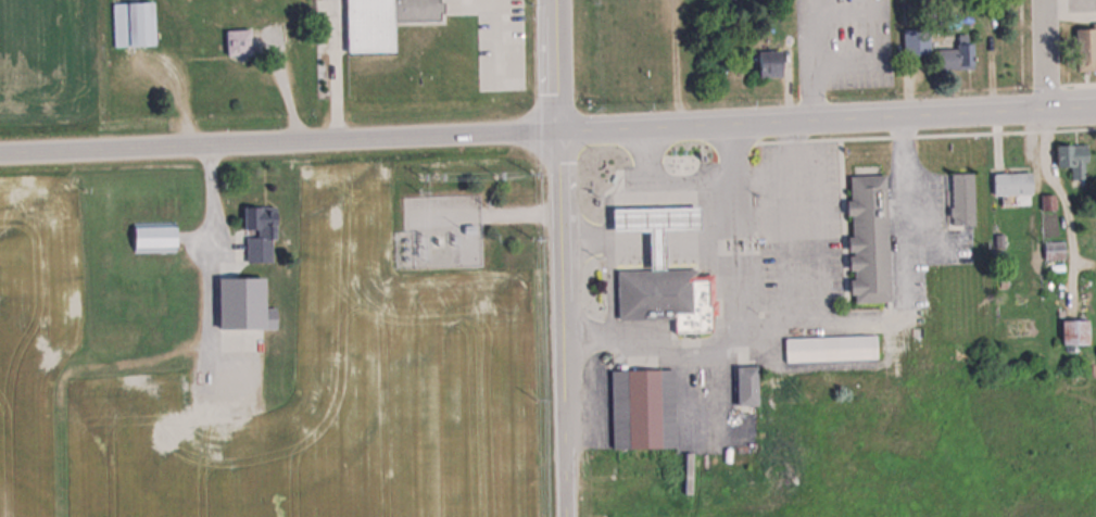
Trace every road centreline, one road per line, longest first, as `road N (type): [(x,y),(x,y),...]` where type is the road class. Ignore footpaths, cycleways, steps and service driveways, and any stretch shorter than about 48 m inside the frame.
road 1 (tertiary): [(563,128),(0,151)]
road 2 (tertiary): [(1095,106),(563,128)]
road 3 (residential): [(567,516),(559,0)]

